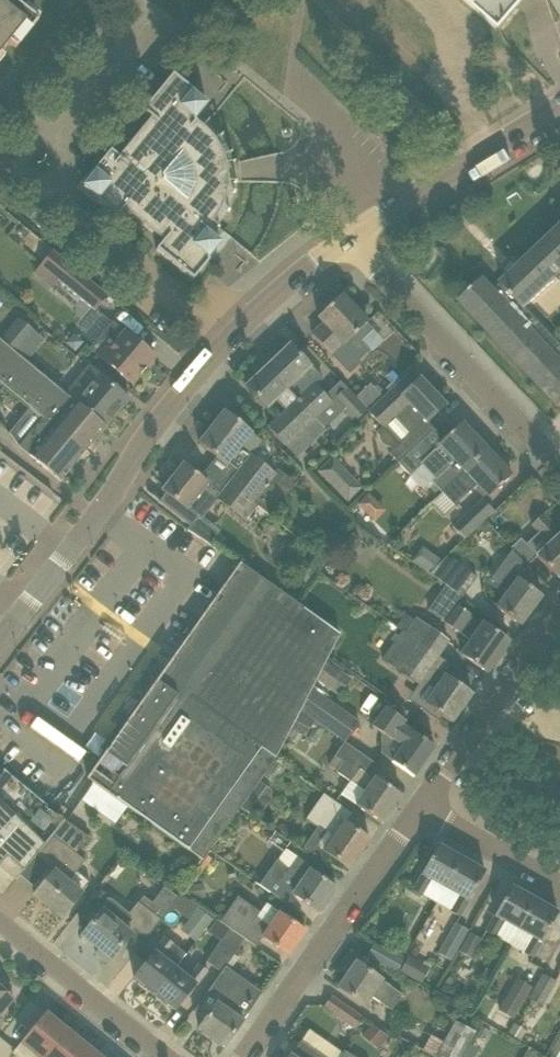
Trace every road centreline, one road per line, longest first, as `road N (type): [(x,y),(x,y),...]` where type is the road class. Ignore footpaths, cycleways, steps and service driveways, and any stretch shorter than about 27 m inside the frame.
road 1 (tertiary): [(0,639),(98,514),(149,432),(288,285),(343,242)]
road 2 (residential): [(343,242),(559,468)]
road 3 (residential): [(240,1056),(418,805)]
road 4 (tertiary): [(343,242),(559,110)]
road 5 (residential): [(418,805),(559,604)]
road 6 (residential): [(170,1056),(0,923)]
road 7 (residential): [(559,878),(418,805)]

